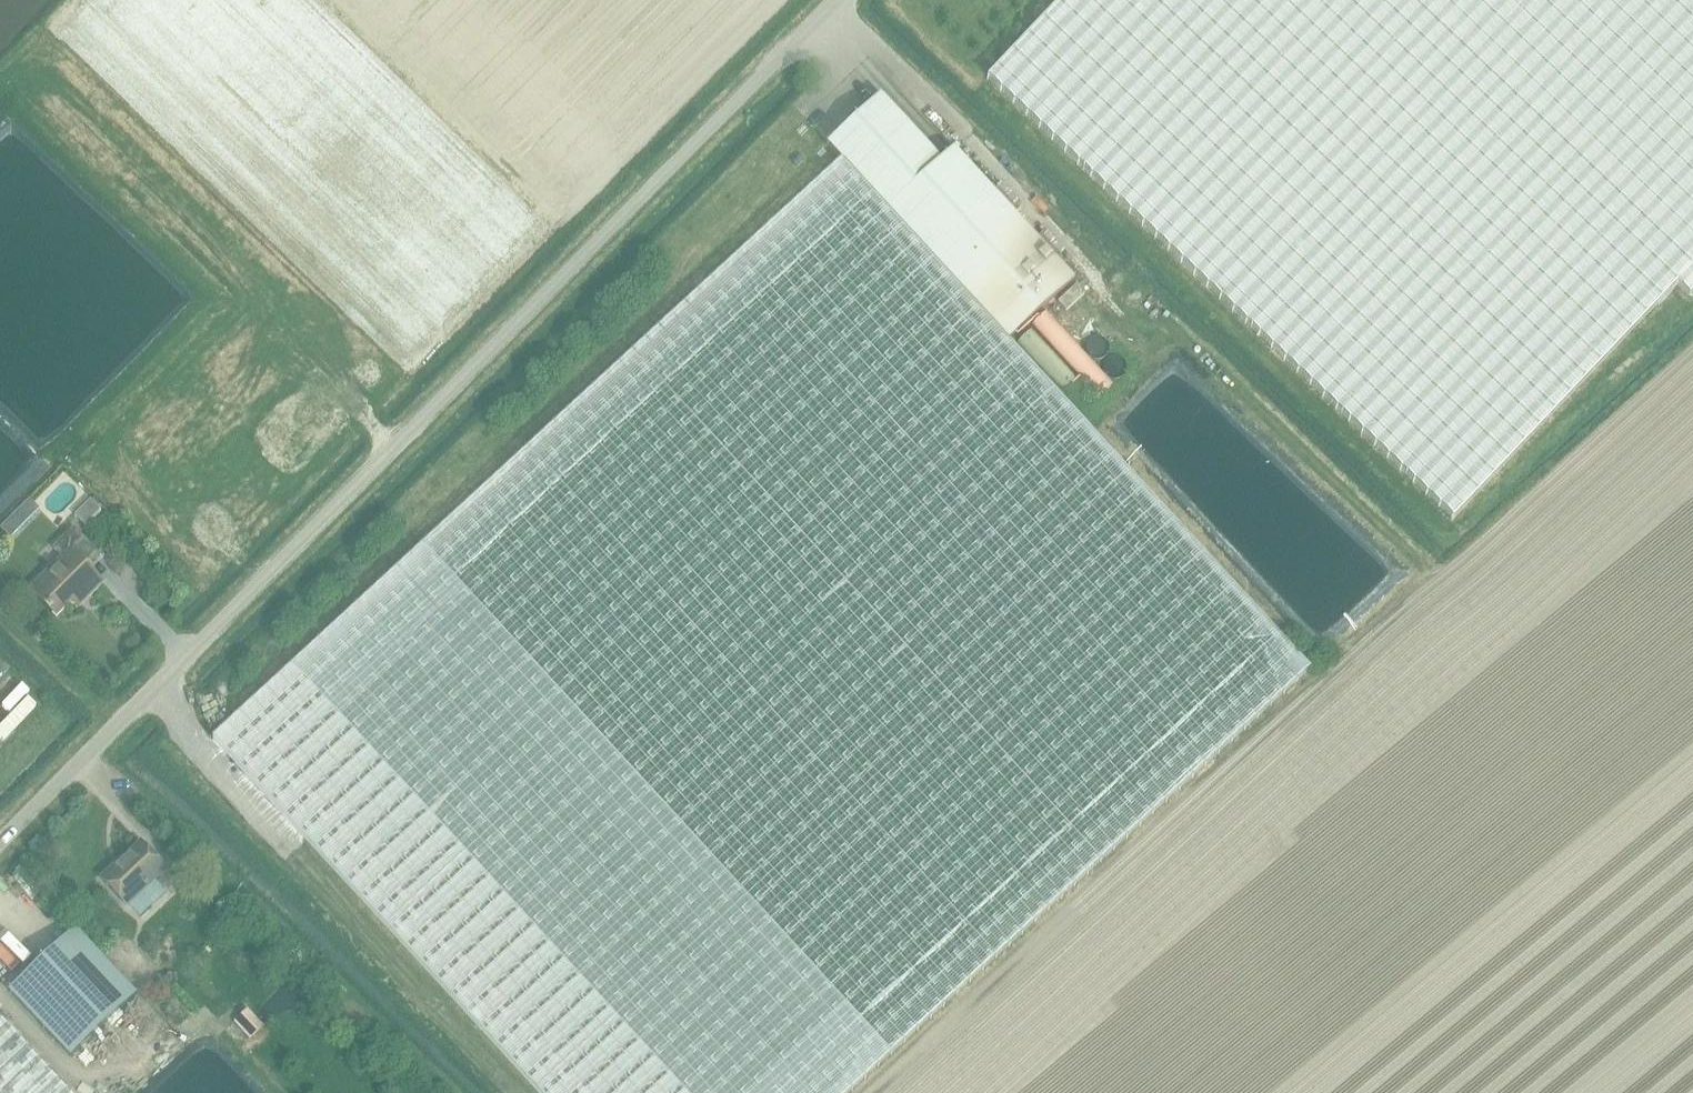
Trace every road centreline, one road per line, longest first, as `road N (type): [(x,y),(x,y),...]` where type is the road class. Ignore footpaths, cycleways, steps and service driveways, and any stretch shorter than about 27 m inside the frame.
road 1 (unclassified): [(0,840),(835,0)]

